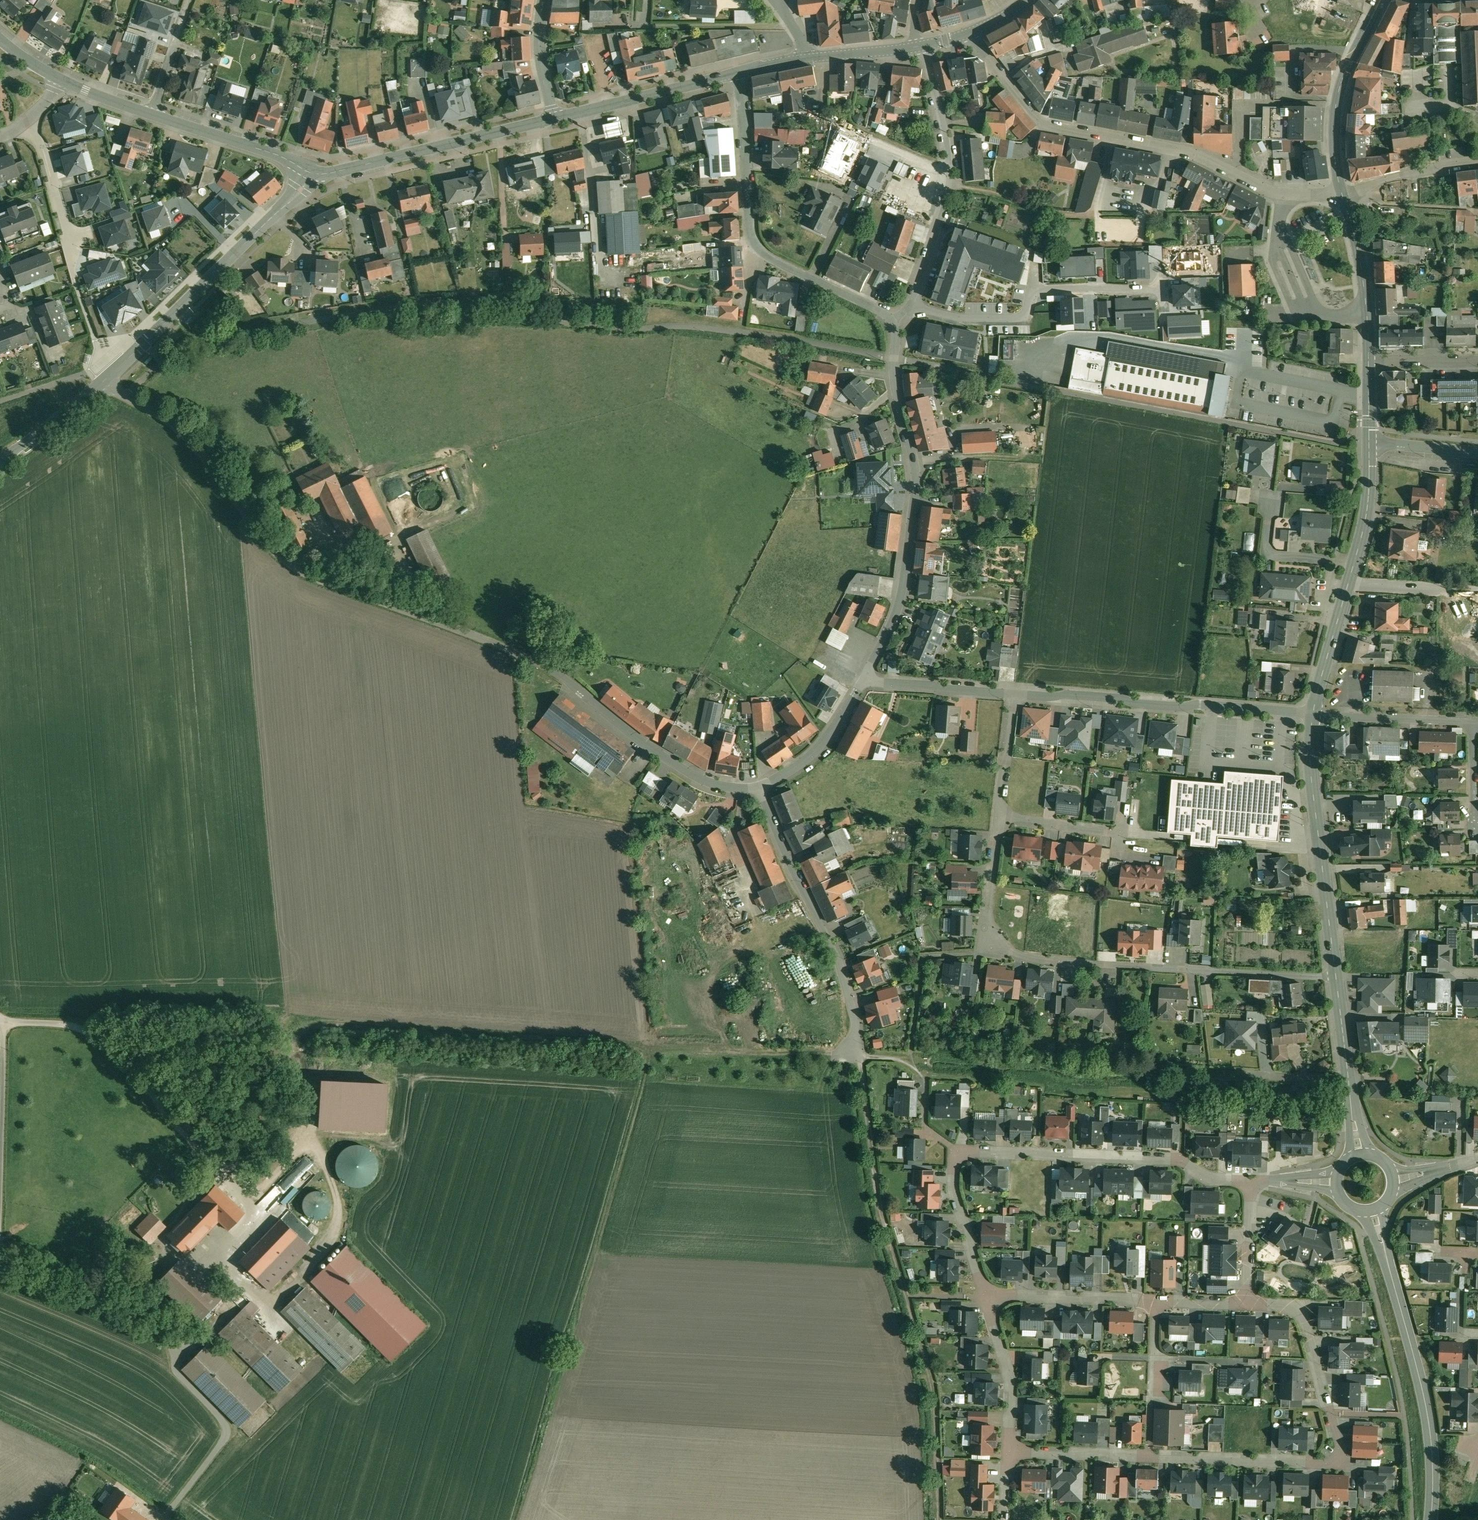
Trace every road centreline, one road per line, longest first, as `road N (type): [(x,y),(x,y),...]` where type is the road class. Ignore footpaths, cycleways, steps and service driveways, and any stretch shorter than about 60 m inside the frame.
road 1 (residential): [(757,788),(700,780),(539,665),(288,563),(187,439),(104,380)]
road 2 (track): [(857,1056),(679,1061),(627,1048),(321,1024),(281,1060),(153,1099)]
road 3 (track): [(2,1025),(82,1032),(192,1137),(252,1208),(253,1219),(204,1268),(233,1301),(221,1315),(210,1357),(237,1369),(249,1389),(172,1514)]
road 4 (residential): [(1248,1307),(1302,1309),(1336,1458),(1009,1449)]
road 5 (track): [(941,1519),(935,1391),(877,1192),(856,1048)]
road 6 (residential): [(985,1298),(954,1194),(958,1152),(1172,1161),(1207,1178),(1251,1183)]
road 7 (residential): [(1342,193),(1275,192),(1198,156),(1044,126),(968,35)]
road 8 (residential): [(1336,979),(987,951),(988,917)]
road 9 (residential): [(892,322),(914,498),(902,589),(863,679)]
road 10 (track): [(917,1069),(1156,1091),(1187,1073),(1262,1076)]
road 11 (residential): [(738,73),(754,245),(892,322)]
road 12 (residential): [(1312,714),(1014,697)]
road 13 (tertiary): [(311,174),(104,380)]
road 14 (residential): [(757,788),(839,958),(856,1048)]
road 15 (secondary): [(1336,979),(1310,764),(1312,714)]
road 16 (residential): [(911,303),(949,177),(922,46)]
road 17 (tertiary): [(555,119),(311,174)]
road 18 (secondary): [(1431,1519),(1429,1421),(1391,1274)]
road 19 (track): [(210,1357),(0,1269)]
road 20 (secondary): [(1342,193),(1337,98),(1380,0)]
road 21 (tertiary): [(738,73),(555,119)]
road 22 (secondary): [(1369,362),(1362,272),(1342,193)]
road 23 (residential): [(985,1298),(1155,1304)]
road 24 (tertiary): [(311,174),(153,117)]
road 25 (residential): [(1473,721),(1312,714)]
road 26 (residential): [(863,679),(808,759),(757,788)]
road 27 (residential): [(1009,1449),(1012,1381),(985,1298)]
road 28 (residential): [(1014,697),(863,679)]
road 29 (residential): [(27,123),(44,148),(75,264)]
road 30 (residential): [(911,303),(948,315),(1017,319),(1028,312),(1032,290)]
road 31 (residential): [(1000,817),(1121,835),(1119,855)]
road 32 (residential): [(1354,563),(1266,555),(1272,503)]
road 33 (residential): [(1477,163),(1342,193)]
road 34 (secondary): [(1312,714),(1348,584)]
road 35 (tertiary): [(104,380),(0,460)]
road 36 (residential): [(1348,584),(1477,591)]
road 37 (residential): [(1032,290),(1161,288)]
road 38 (residential): [(1251,1183),(1248,1307)]
road 39 (unclassified): [(153,117),(187,0)]
road 40 (residential): [(1014,697),(1000,817)]
road 41 (secondary): [(1354,563),(1368,505),(1369,444)]
road 42 (residential): [(555,119),(542,67),(542,0)]

